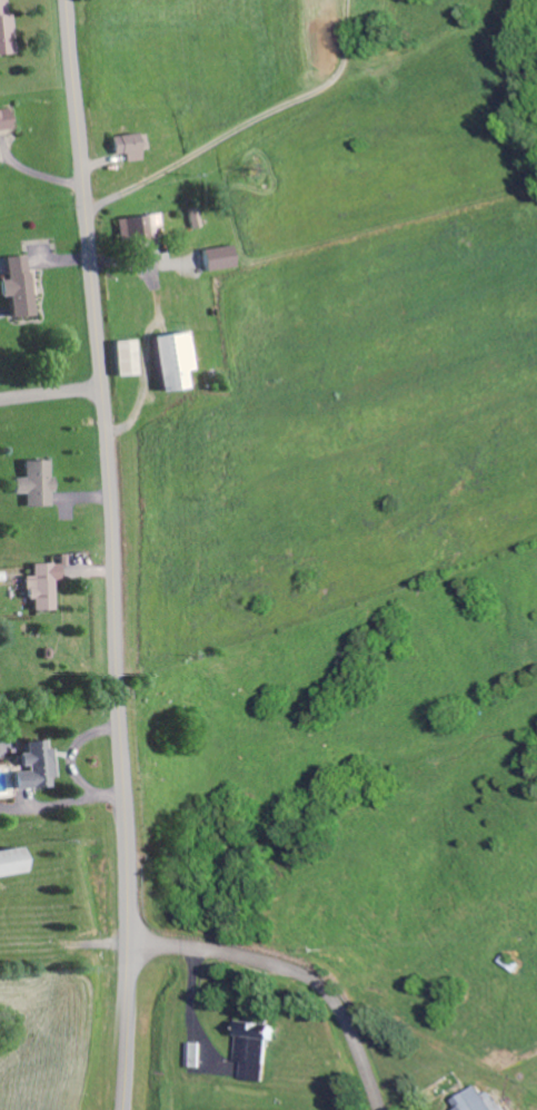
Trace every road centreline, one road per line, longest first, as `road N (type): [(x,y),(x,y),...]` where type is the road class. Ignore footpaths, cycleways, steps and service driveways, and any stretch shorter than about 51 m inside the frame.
road 1 (tertiary): [(66,0),(101,392),(121,755),(127,946),(118,1109)]
road 2 (residential): [(127,946),(191,950),(305,974),(347,1020),(379,1109)]

